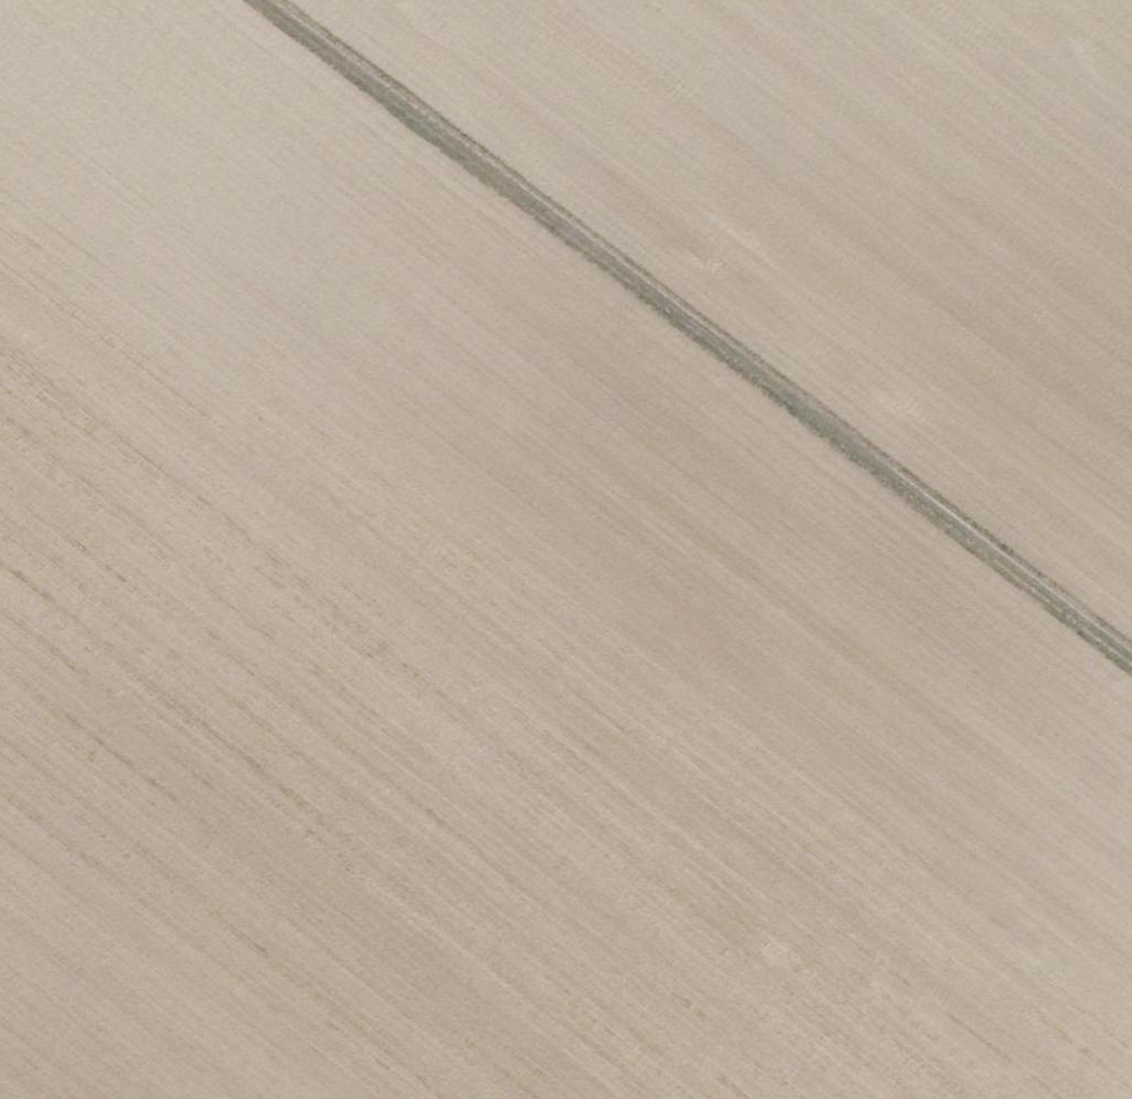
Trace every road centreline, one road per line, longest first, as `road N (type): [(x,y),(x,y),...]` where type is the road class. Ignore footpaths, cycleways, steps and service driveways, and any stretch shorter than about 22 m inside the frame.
road 1 (track): [(220,0),(1131,676)]

